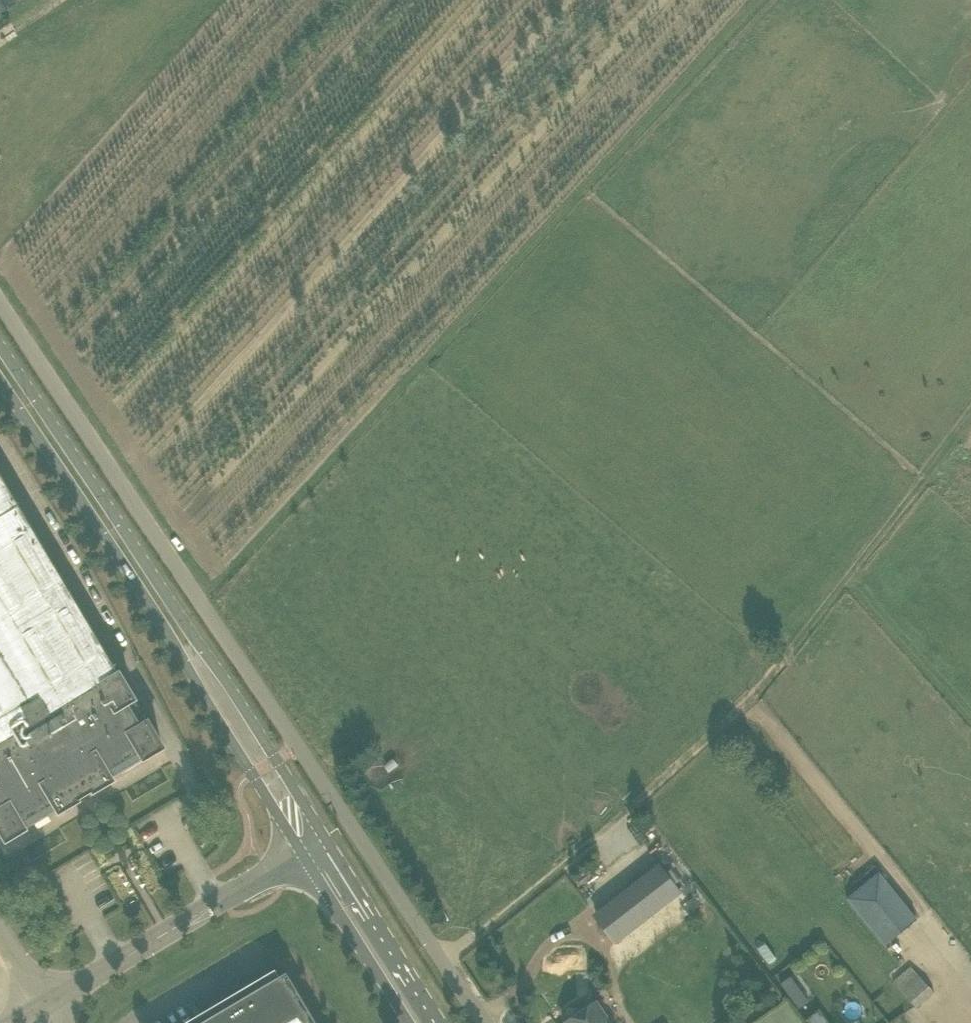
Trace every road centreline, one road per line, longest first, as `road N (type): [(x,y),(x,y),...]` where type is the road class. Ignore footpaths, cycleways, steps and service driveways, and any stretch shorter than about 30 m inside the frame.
road 1 (unclassified): [(489,1022),(0,292)]
road 2 (secondary): [(324,837),(0,345)]
road 3 (secondary): [(0,383),(301,852)]
road 4 (secondary): [(445,1022),(324,837)]
road 5 (unclassified): [(44,1007),(218,903)]
road 6 (secondary): [(301,852),(409,1022)]

